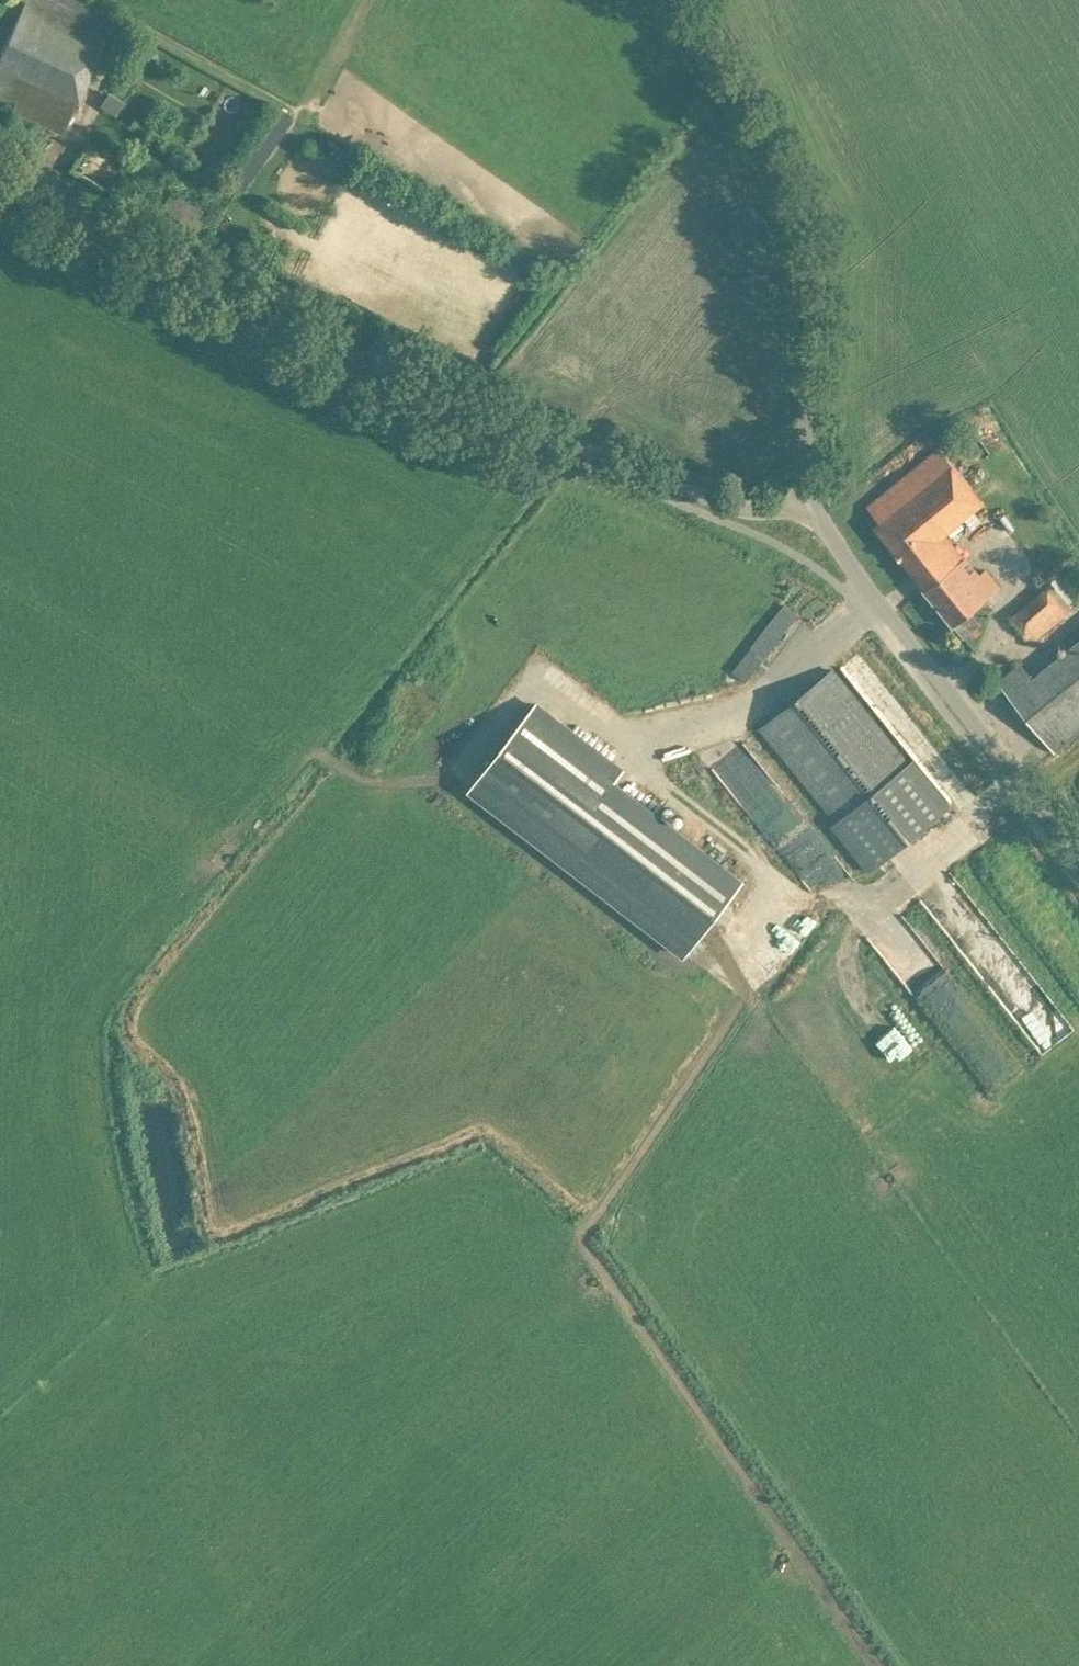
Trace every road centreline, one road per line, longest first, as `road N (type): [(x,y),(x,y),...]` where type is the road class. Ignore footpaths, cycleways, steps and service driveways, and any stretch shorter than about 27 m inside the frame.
road 1 (unclassified): [(815,509),(752,513),(721,504),(418,382),(262,310),(0,169)]
road 2 (unclassified): [(815,509),(796,233),(772,159),(678,0)]
road 3 (unclassified): [(1078,859),(815,509)]

